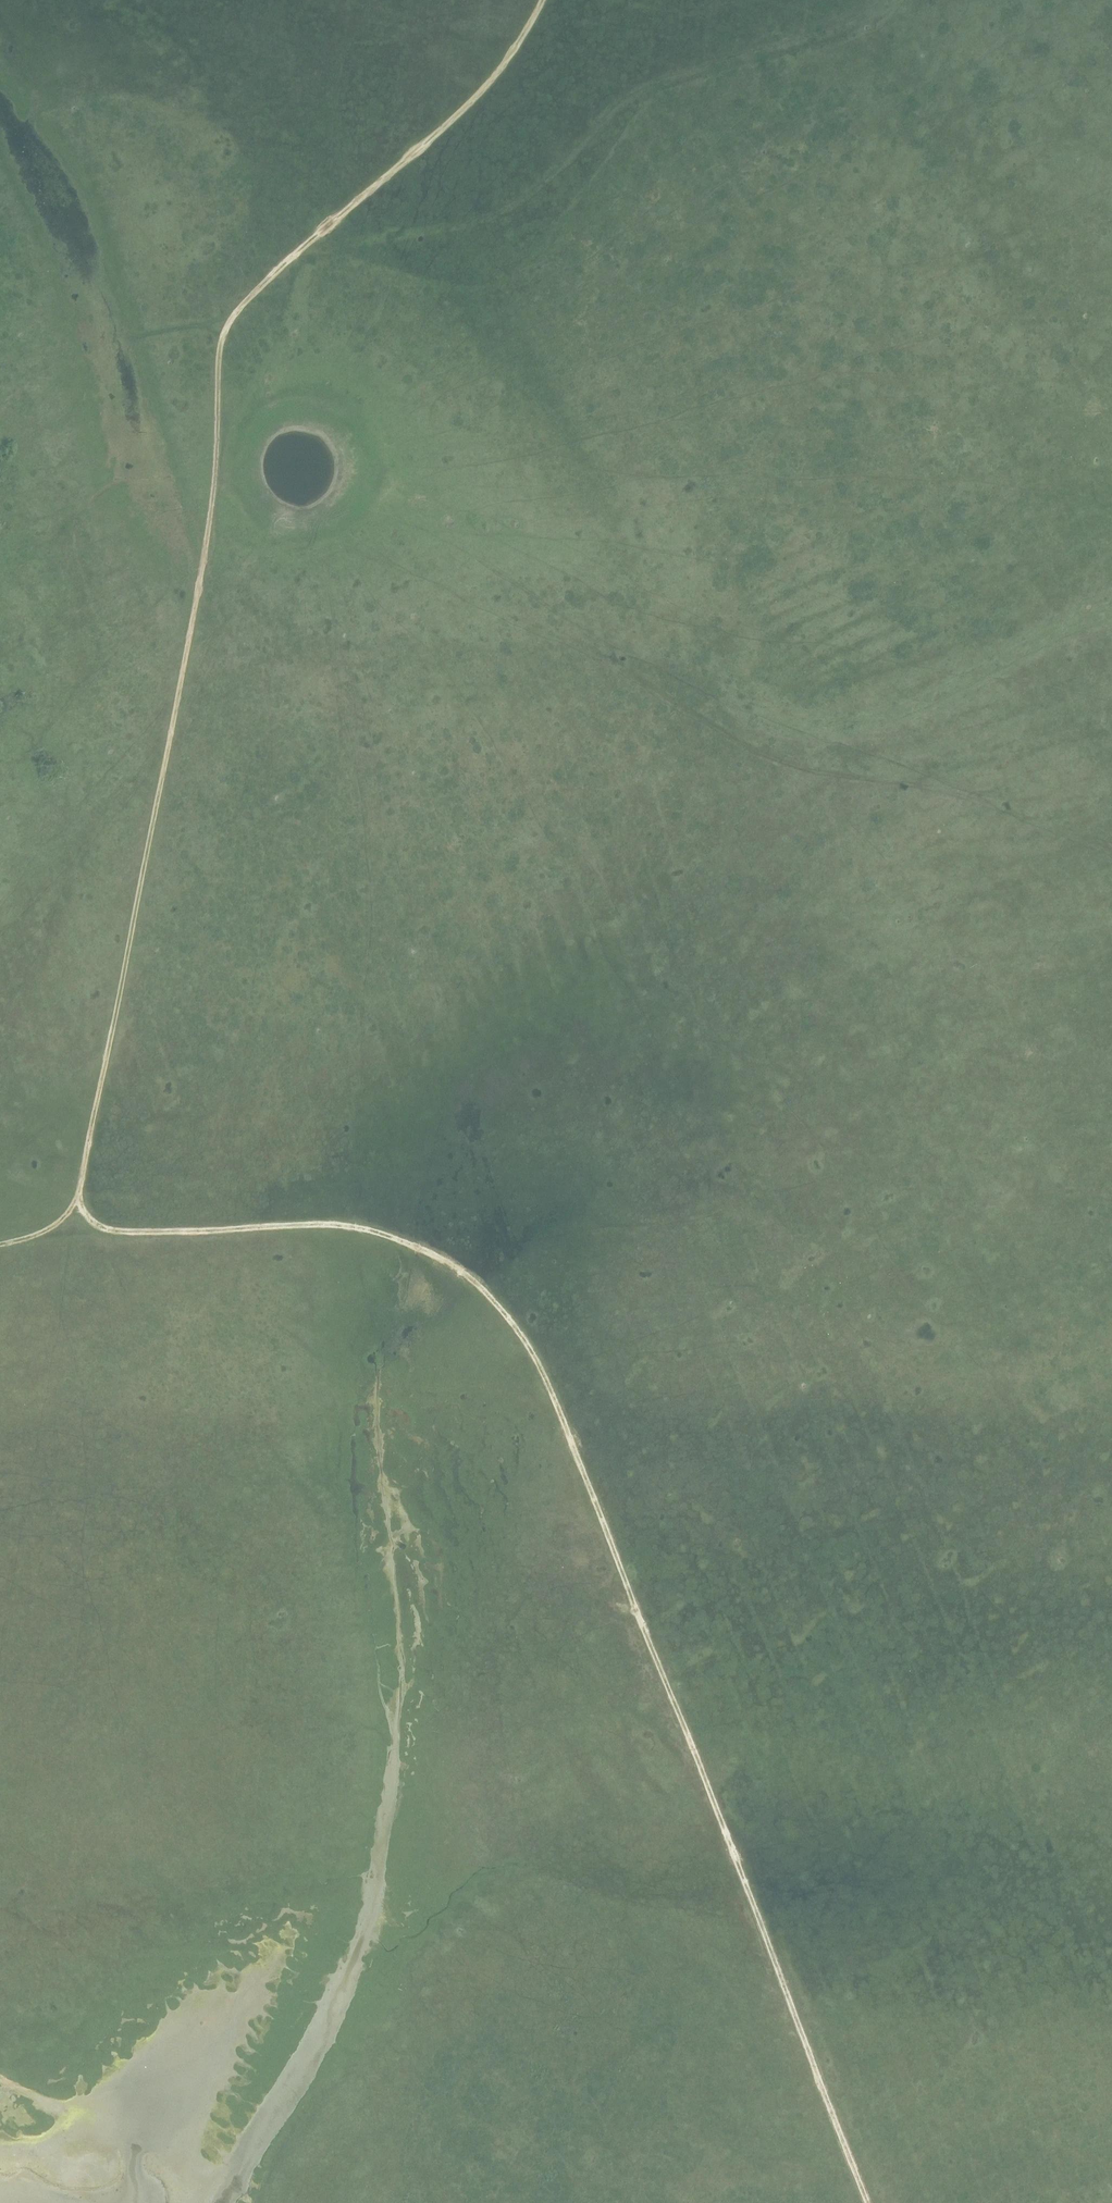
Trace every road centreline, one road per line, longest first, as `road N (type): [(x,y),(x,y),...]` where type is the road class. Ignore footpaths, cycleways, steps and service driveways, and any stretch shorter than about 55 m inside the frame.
road 1 (track): [(55,1223),(133,1232),(371,1230),(447,1262),(516,1327),(609,1535),(868,2202)]
road 2 (track): [(80,1192),(217,482),(228,324),(498,62),(538,0)]

